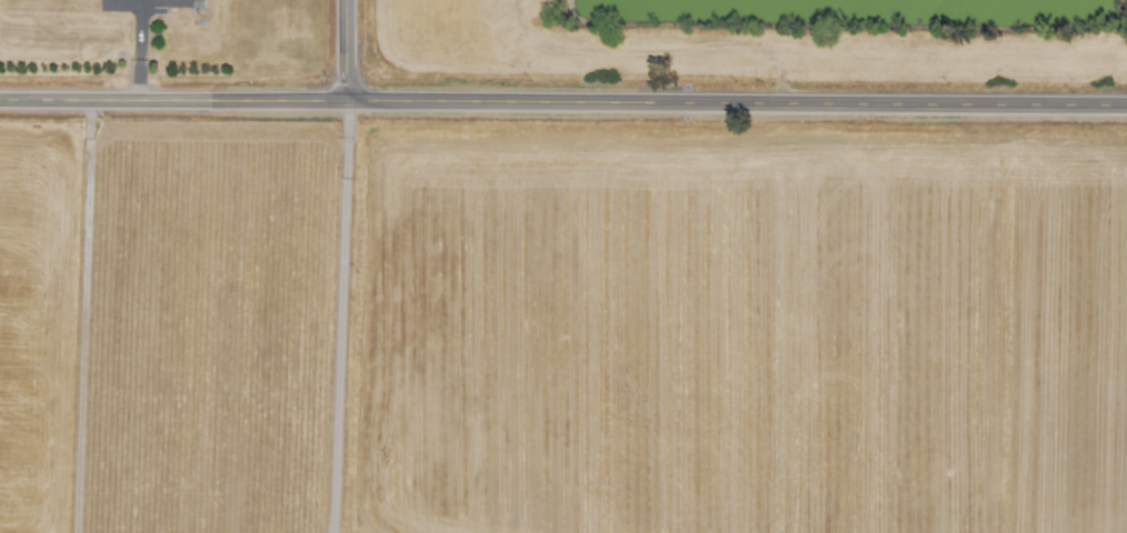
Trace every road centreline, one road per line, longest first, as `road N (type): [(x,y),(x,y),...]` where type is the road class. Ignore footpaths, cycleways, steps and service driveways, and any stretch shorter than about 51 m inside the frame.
road 1 (tertiary): [(0,101),(1126,104)]

